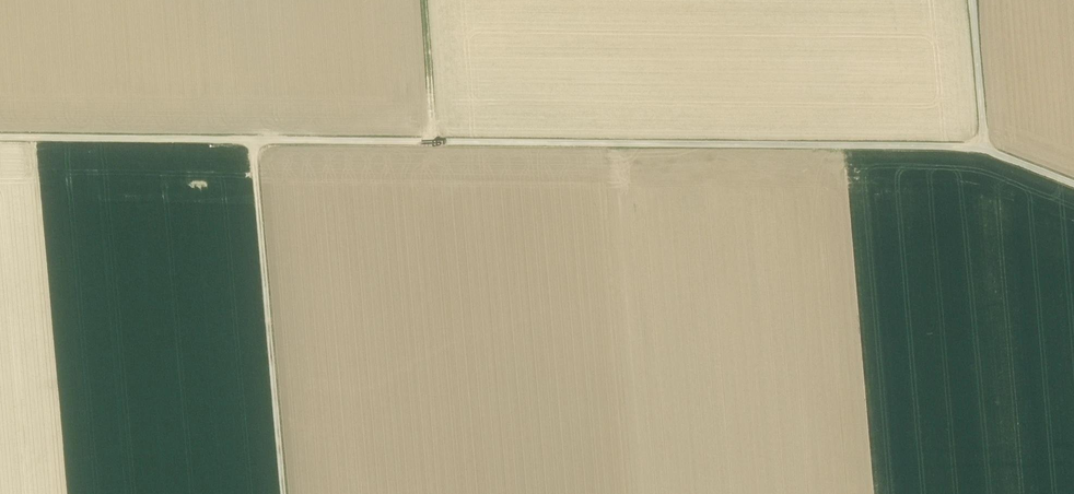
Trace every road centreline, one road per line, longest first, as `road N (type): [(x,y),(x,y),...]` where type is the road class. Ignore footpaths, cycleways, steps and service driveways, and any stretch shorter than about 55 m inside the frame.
road 1 (track): [(984,148),(256,140)]
road 2 (track): [(256,140),(286,493)]
road 3 (track): [(256,140),(0,137)]
road 4 (track): [(1073,184),(984,148),(970,0)]

